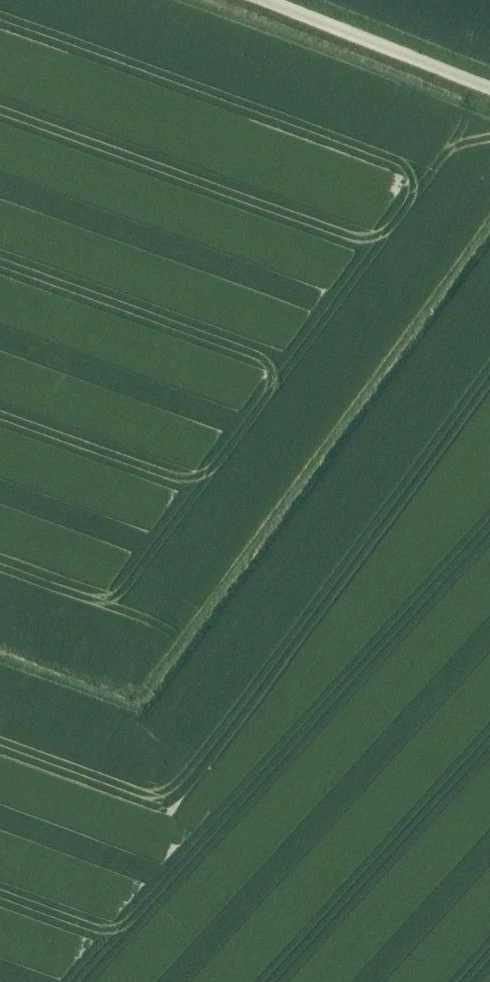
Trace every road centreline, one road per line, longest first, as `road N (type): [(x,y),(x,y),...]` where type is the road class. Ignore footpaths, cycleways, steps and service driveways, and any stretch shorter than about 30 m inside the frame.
road 1 (track): [(489,91),(262,0)]

